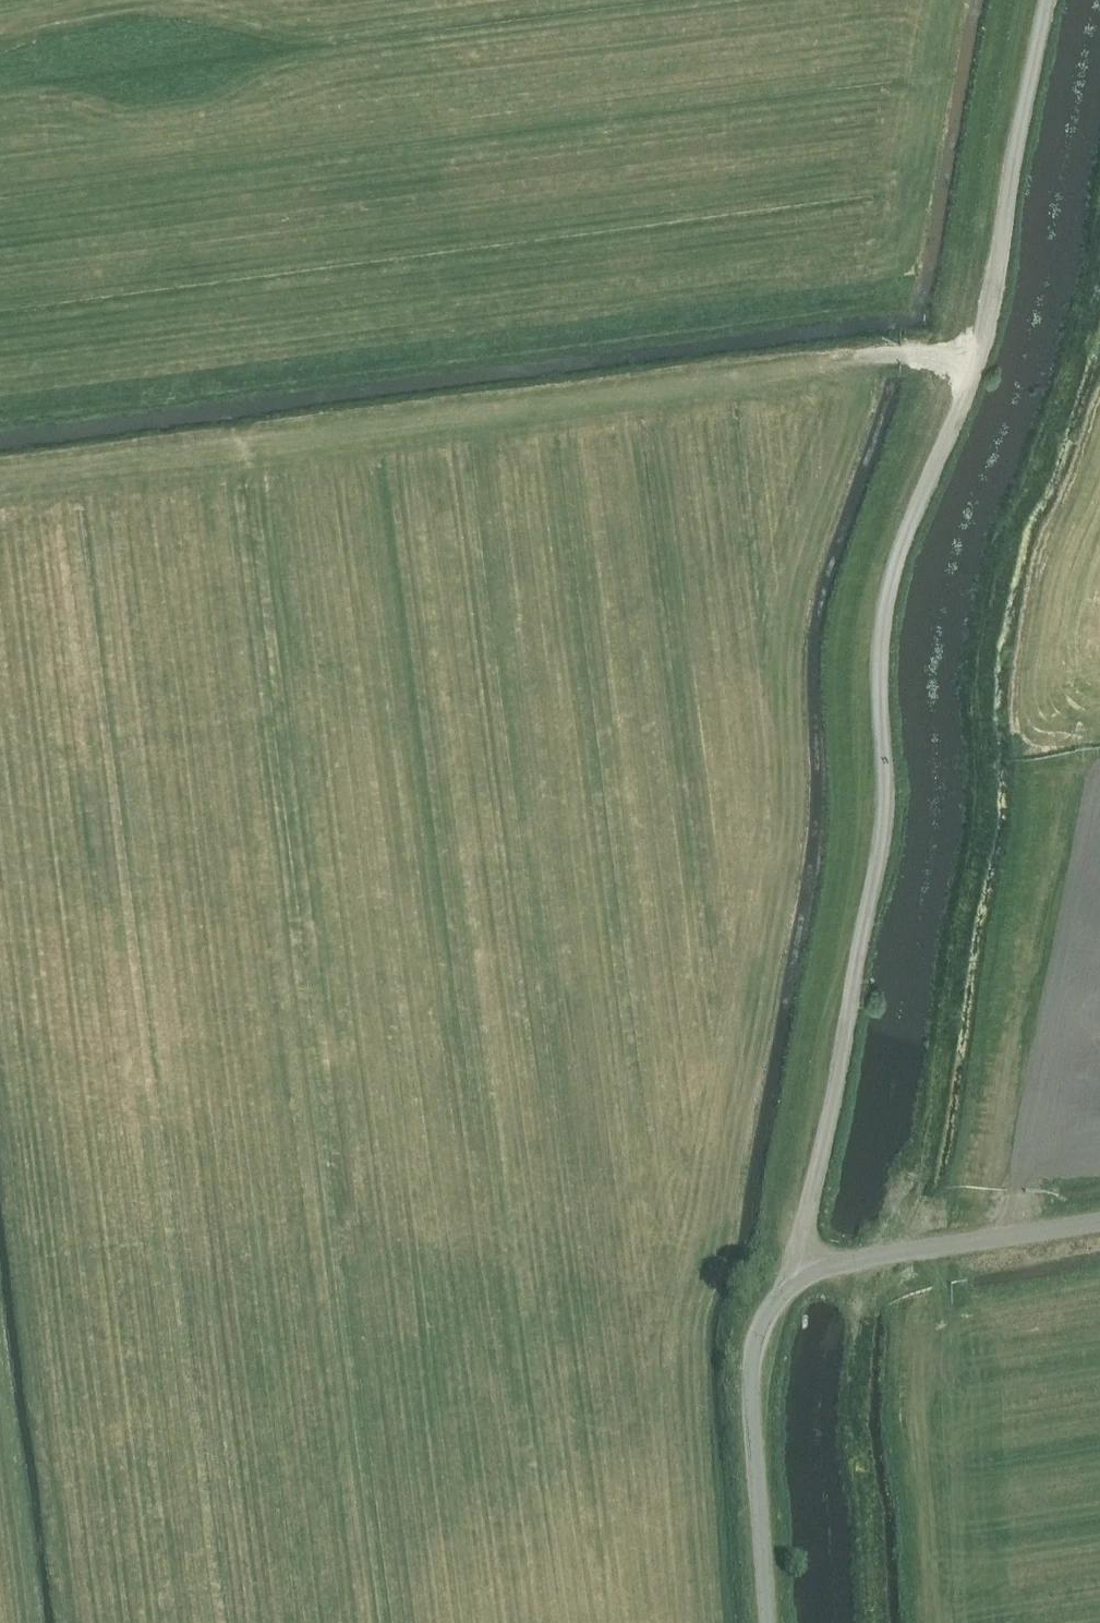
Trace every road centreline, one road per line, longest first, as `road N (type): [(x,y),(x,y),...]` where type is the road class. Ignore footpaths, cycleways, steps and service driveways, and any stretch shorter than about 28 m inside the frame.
road 1 (track): [(806,1277),(890,820),(882,625),(994,313),(1050,0)]
road 2 (unclassified): [(766,1622),(752,1375),(757,1342),(783,1294),(833,1265),(1099,1221)]

